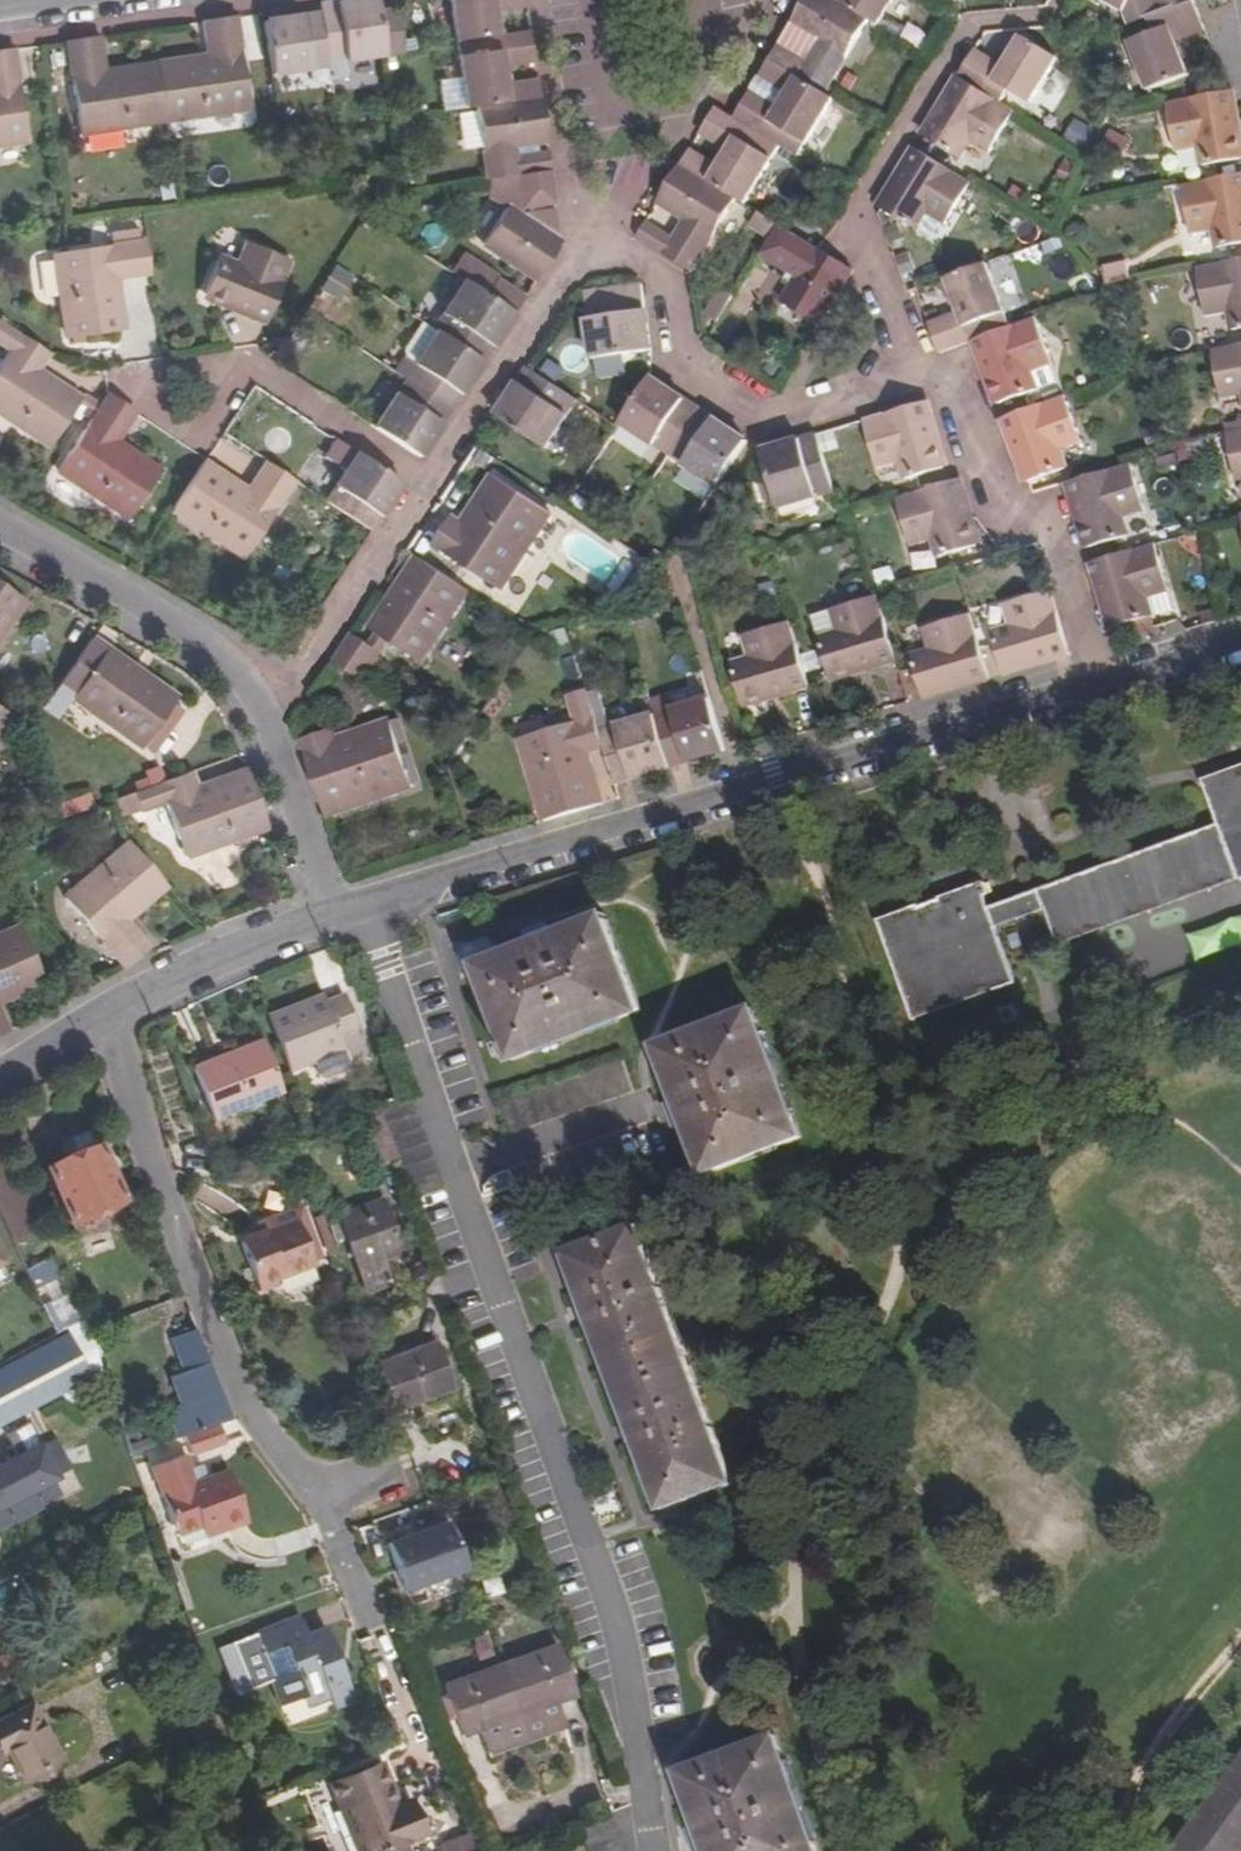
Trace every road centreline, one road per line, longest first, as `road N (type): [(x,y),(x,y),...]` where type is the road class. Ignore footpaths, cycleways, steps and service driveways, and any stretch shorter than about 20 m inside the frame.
road 1 (residential): [(1096,684),(1050,526),(1001,505),(945,364),(893,352),(867,389),(772,418),(679,359),(664,280),(582,236),(261,714)]
road 2 (residential): [(646,1850),(617,1642),(366,910)]
road 3 (residential): [(366,910),(1096,684)]
road 4 (residential): [(377,1630),(320,1503),(239,1391),(105,1017)]
road 5 (residential): [(261,714),(223,661),(0,525)]
road 6 (residential): [(336,920),(177,976),(105,1017)]
road 7 (residential): [(336,920),(261,714)]
road 8 (residential): [(1096,684),(1240,643)]

